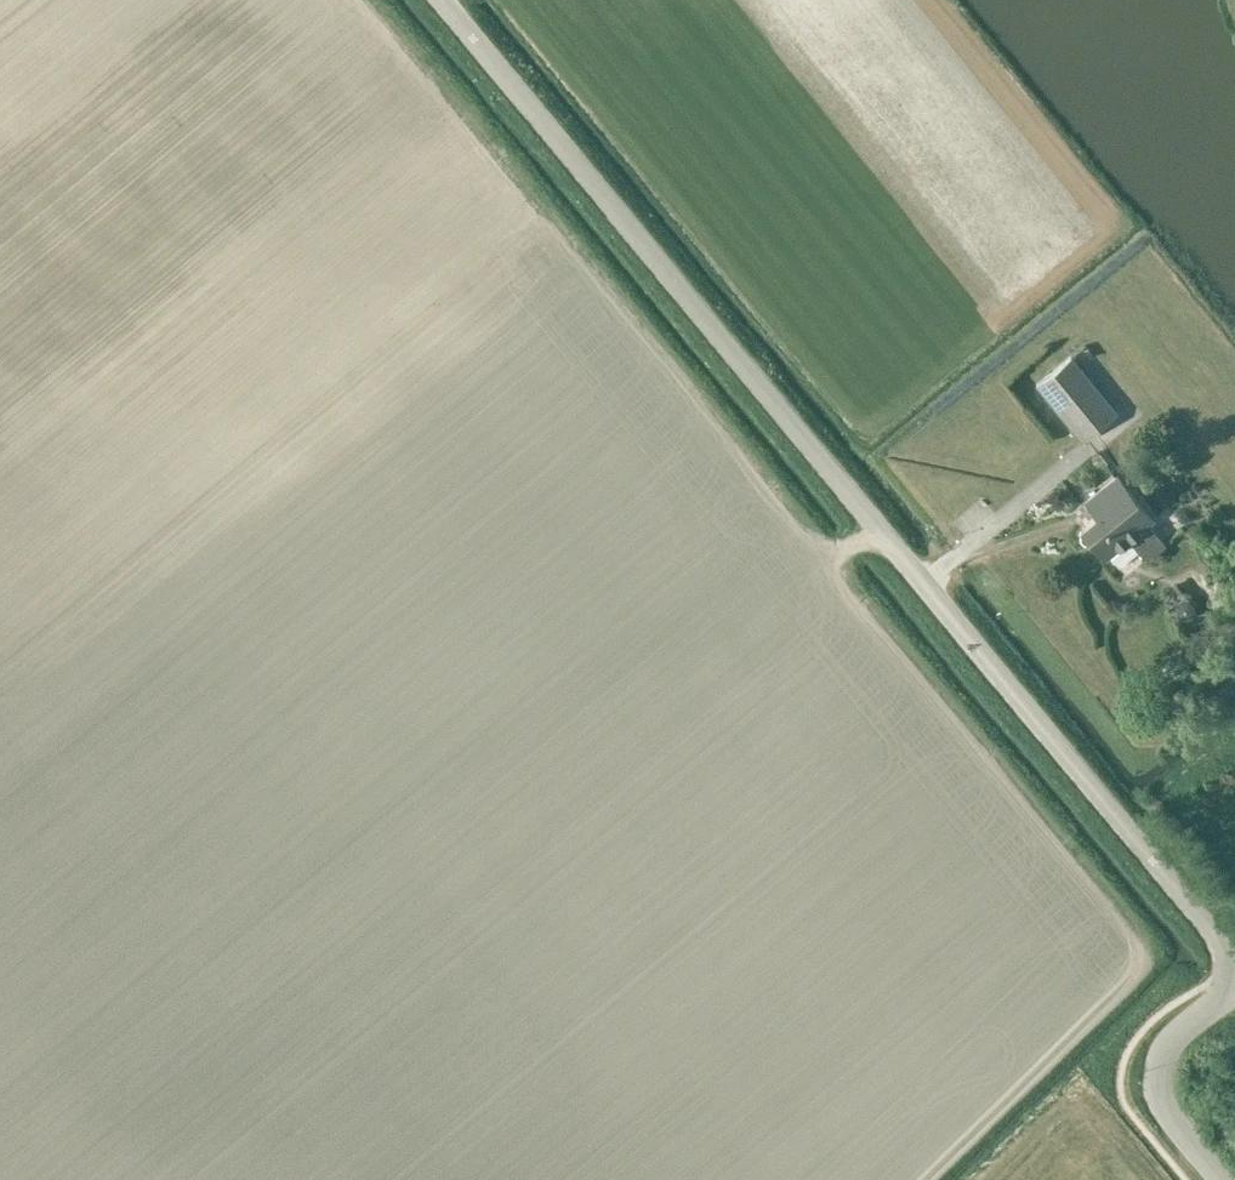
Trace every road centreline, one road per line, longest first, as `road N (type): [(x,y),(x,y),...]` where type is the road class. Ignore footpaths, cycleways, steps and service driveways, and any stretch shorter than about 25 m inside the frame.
road 1 (unclassified): [(1234,968),(440,0)]
road 2 (unclassified): [(1234,985),(1161,1055),(1154,1081),(1160,1103),(1223,1179)]

